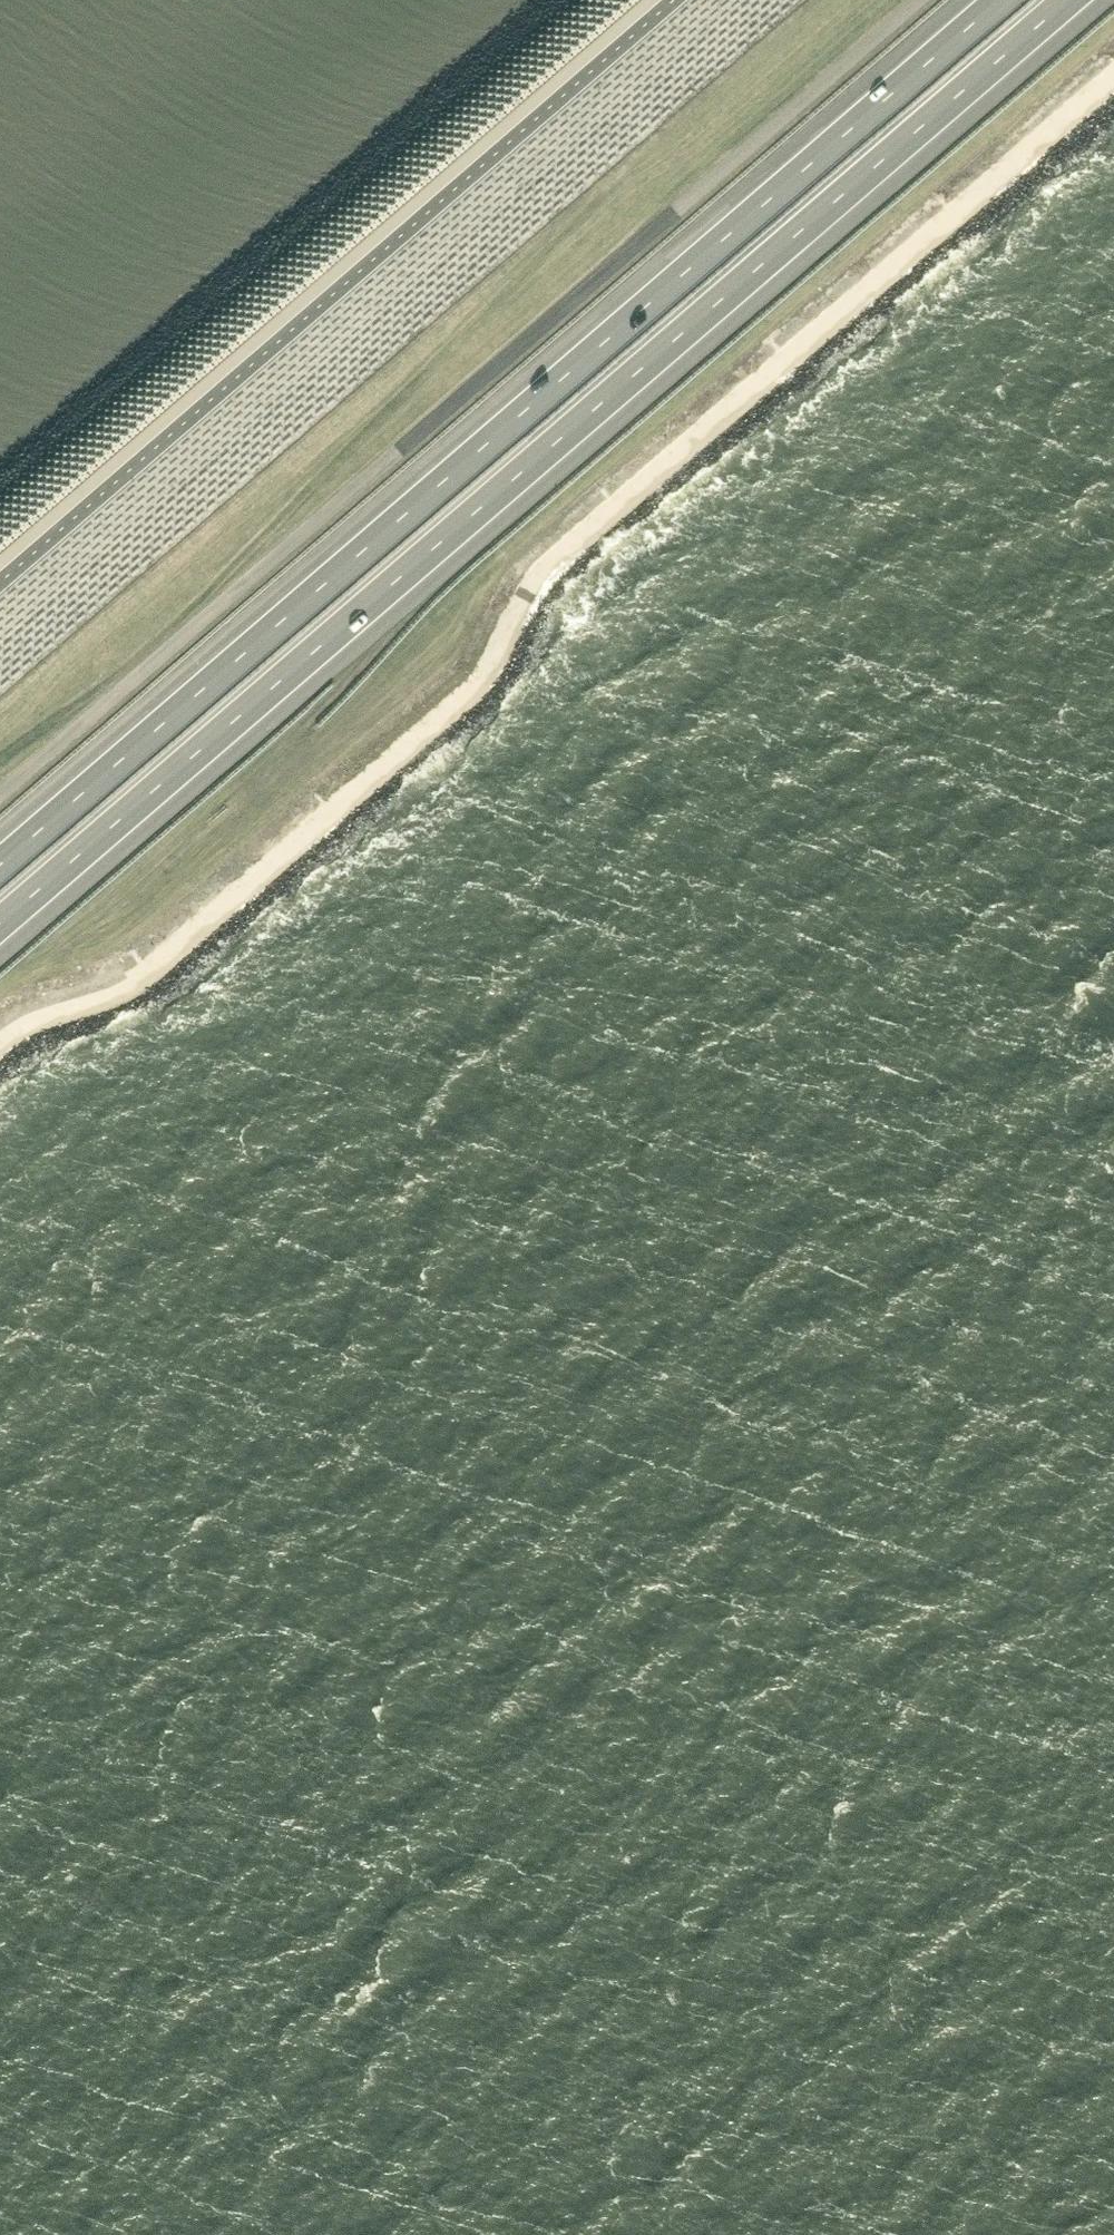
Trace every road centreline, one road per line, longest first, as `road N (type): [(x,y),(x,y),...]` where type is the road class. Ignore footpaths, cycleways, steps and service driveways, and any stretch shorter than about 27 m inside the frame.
road 1 (motorway): [(0,916),(1059,0)]
road 2 (motorway): [(992,0),(0,858)]

